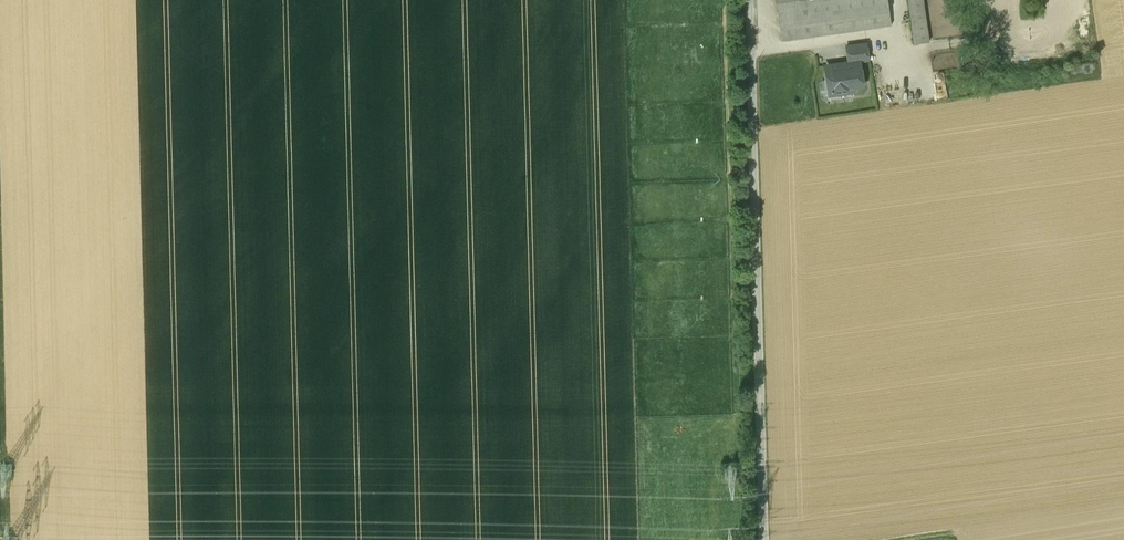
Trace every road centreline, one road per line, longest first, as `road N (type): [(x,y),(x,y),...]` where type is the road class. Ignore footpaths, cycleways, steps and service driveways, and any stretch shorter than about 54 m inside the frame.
road 1 (track): [(752,0),(765,539)]
road 2 (track): [(753,50),(889,35),(898,28),(894,0)]

